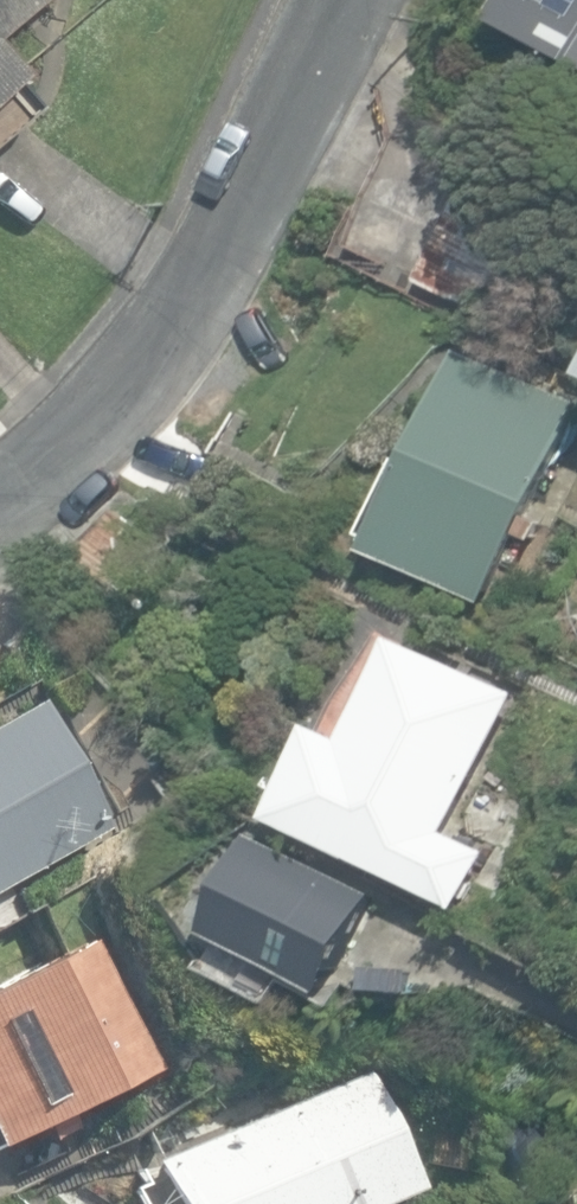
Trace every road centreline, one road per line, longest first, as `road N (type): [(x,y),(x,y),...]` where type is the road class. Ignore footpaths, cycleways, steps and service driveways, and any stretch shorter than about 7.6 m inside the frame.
road 1 (residential): [(338,0),(220,233),(122,378),(58,437),(0,474)]

